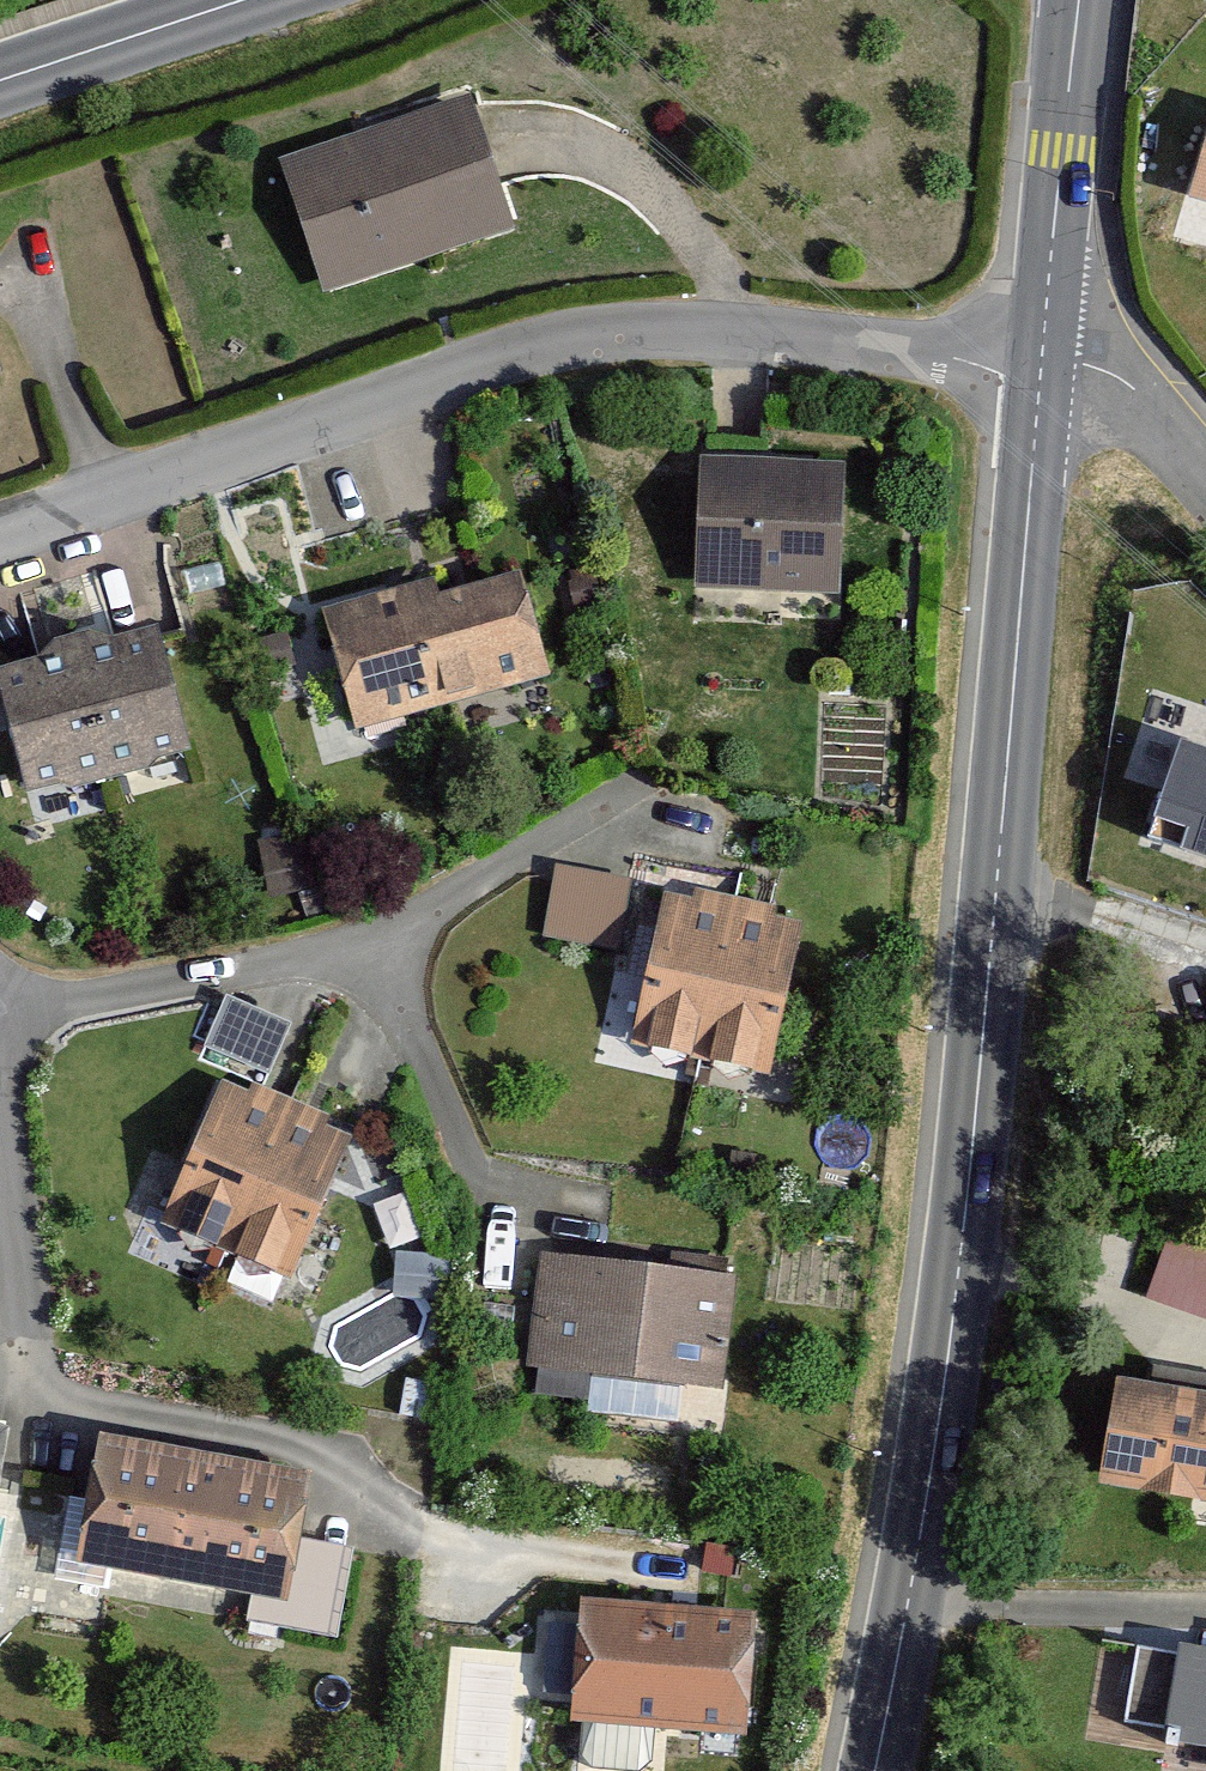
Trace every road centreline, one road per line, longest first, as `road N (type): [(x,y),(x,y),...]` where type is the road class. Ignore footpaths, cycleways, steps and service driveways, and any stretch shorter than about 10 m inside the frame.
road 1 (tertiary): [(1043,356),(970,1166),(935,1446),(873,1770)]
road 2 (residential): [(0,530),(486,360),(590,339),(670,330),(770,334),(1043,356)]
road 3 (tertiary): [(1078,0),(1043,356)]
road 4 (secondary): [(262,0),(0,84)]
road 5 (unclassified): [(1205,480),(1151,417),(1102,380),(1043,356)]

